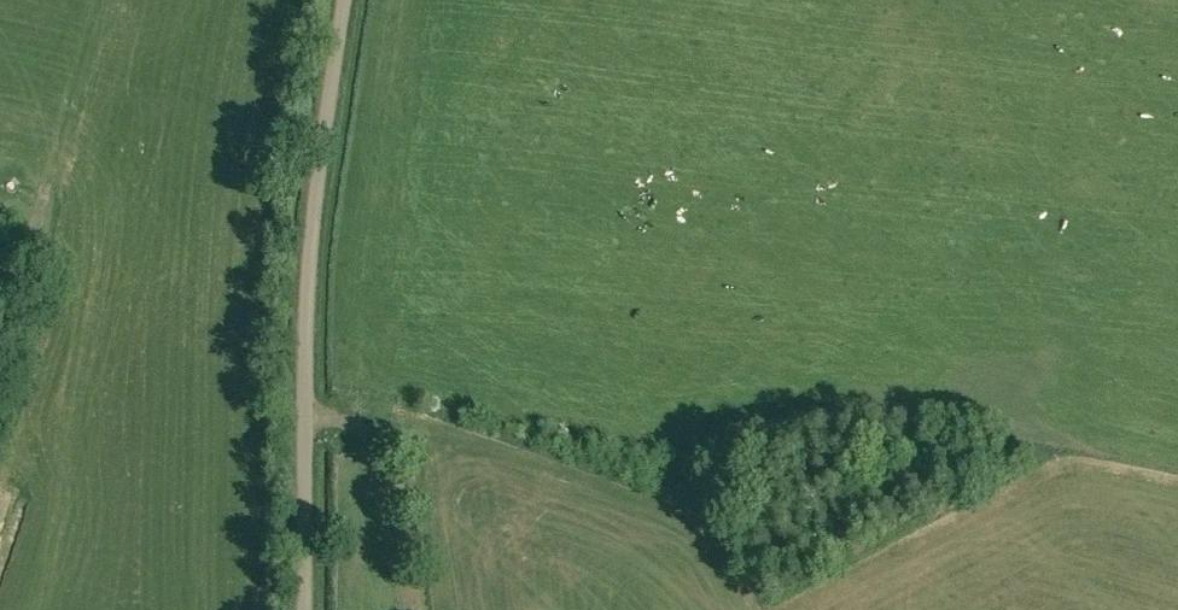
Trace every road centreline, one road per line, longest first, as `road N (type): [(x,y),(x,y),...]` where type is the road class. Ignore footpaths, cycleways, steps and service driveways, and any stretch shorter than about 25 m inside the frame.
road 1 (track): [(307,609),(304,400),(312,212),(345,0)]

